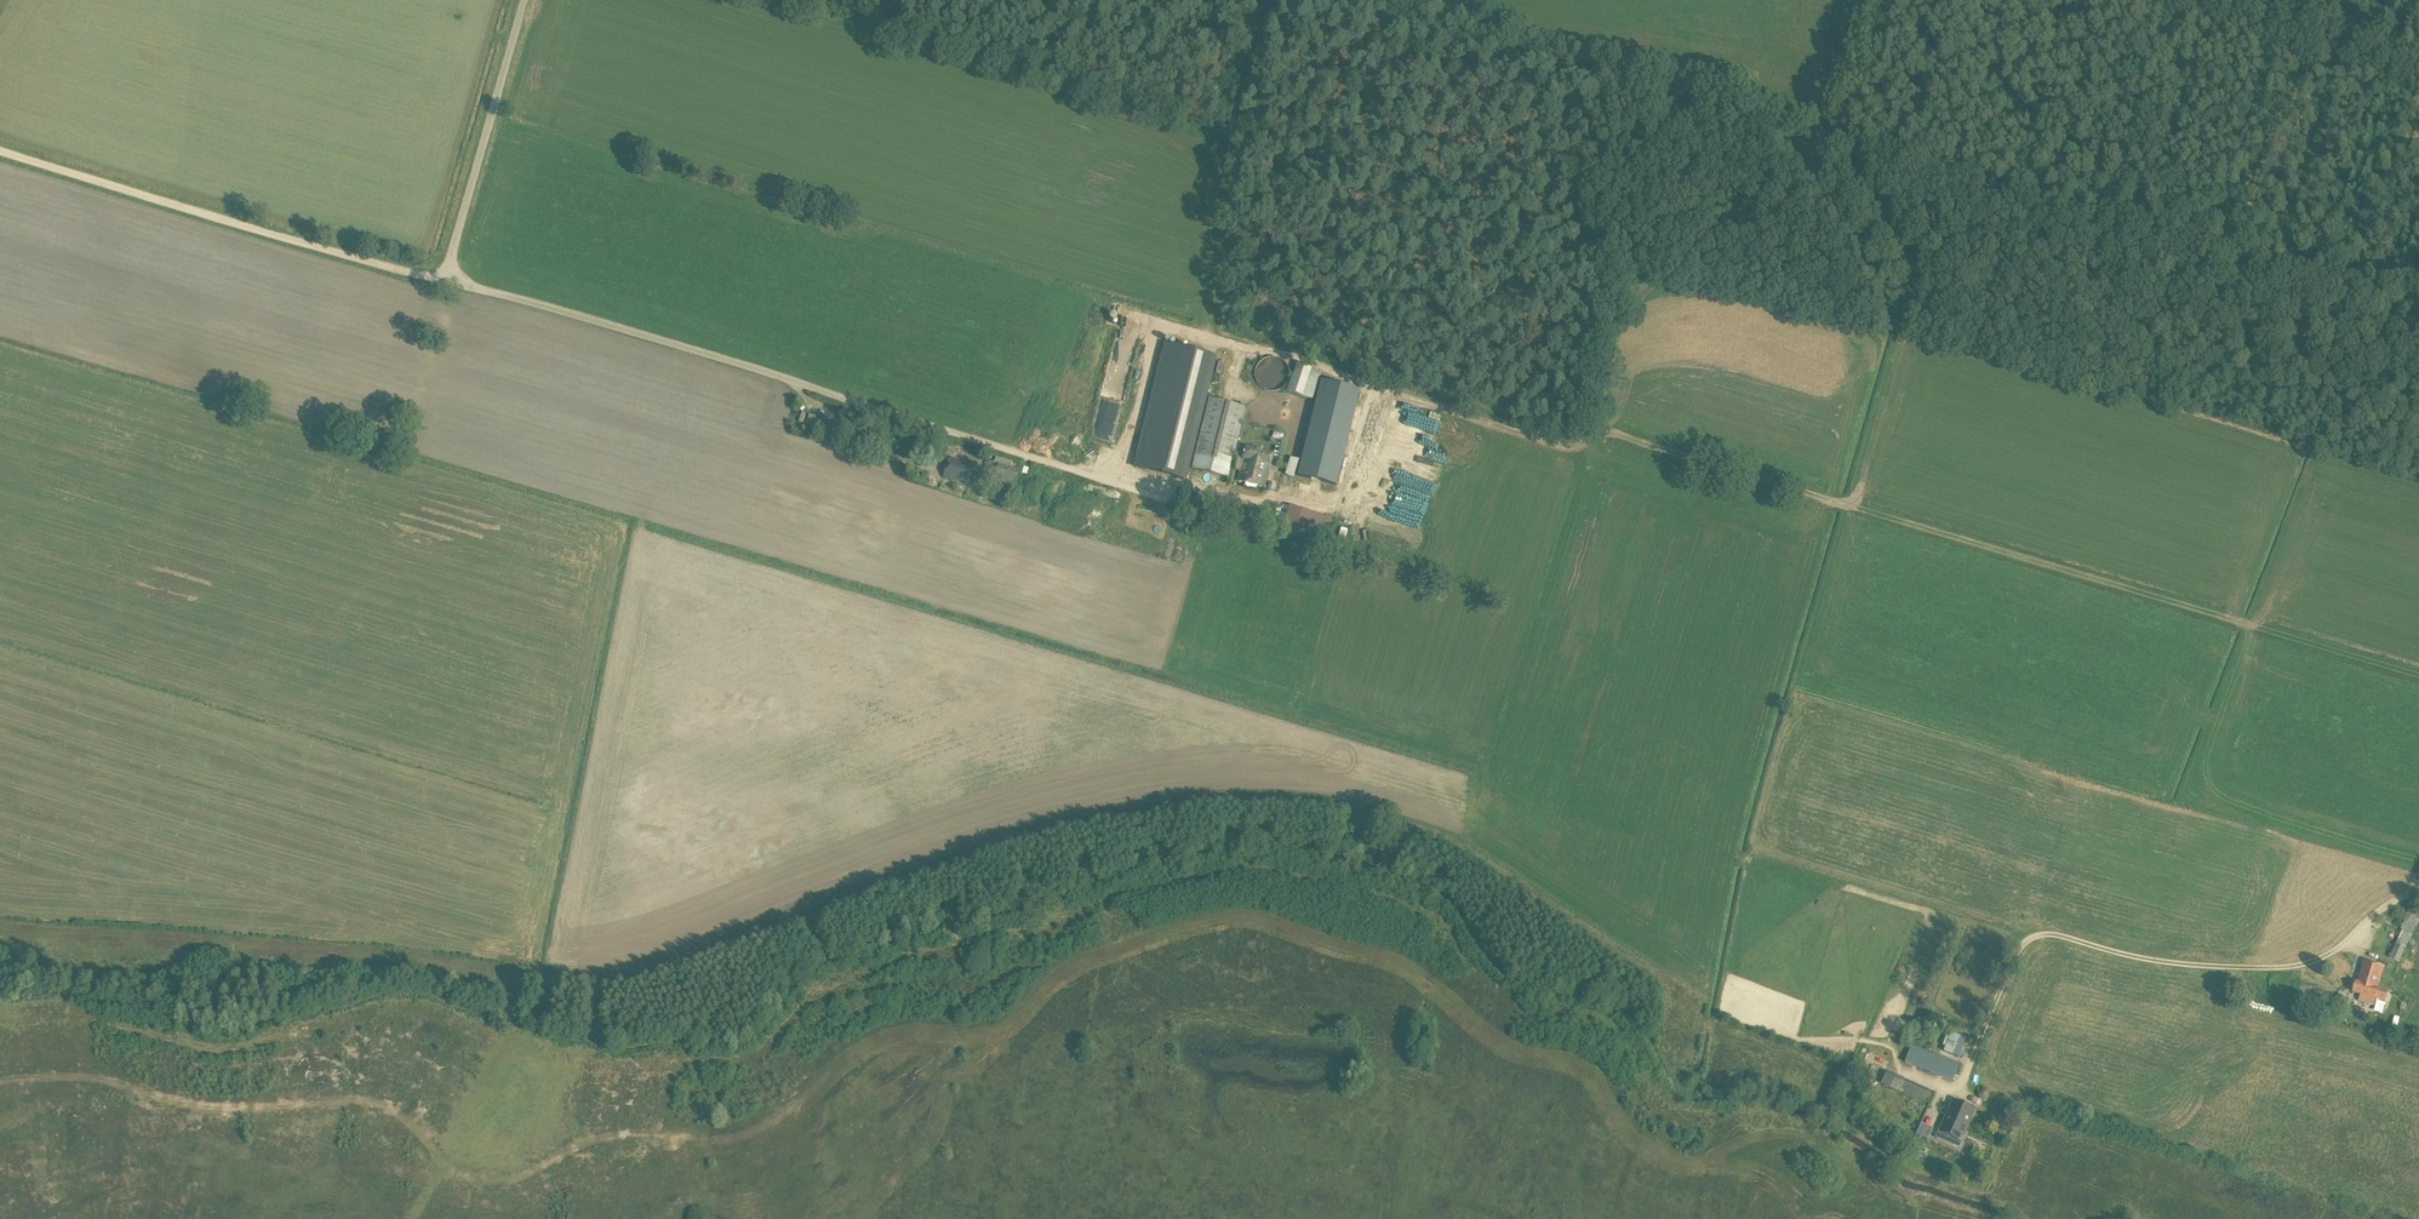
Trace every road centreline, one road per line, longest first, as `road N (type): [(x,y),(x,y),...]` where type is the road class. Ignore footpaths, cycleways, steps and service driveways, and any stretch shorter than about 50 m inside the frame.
road 1 (track): [(0,150),(1059,459)]
road 2 (track): [(2418,677),(1852,508)]
road 3 (track): [(1959,1090),(2021,946),(2042,933),(2148,960),(2277,967),(2312,962),(2396,901),(2418,895)]
road 4 (track): [(1829,141),(1830,159),(1905,264),(1909,314),(1852,508)]
road 5 (unclassified): [(446,280),(525,0)]
road 6 (track): [(2418,77),(2147,0)]
road 7 (track): [(1852,508),(1604,430)]
road 8 (track): [(1882,0),(1829,141)]

